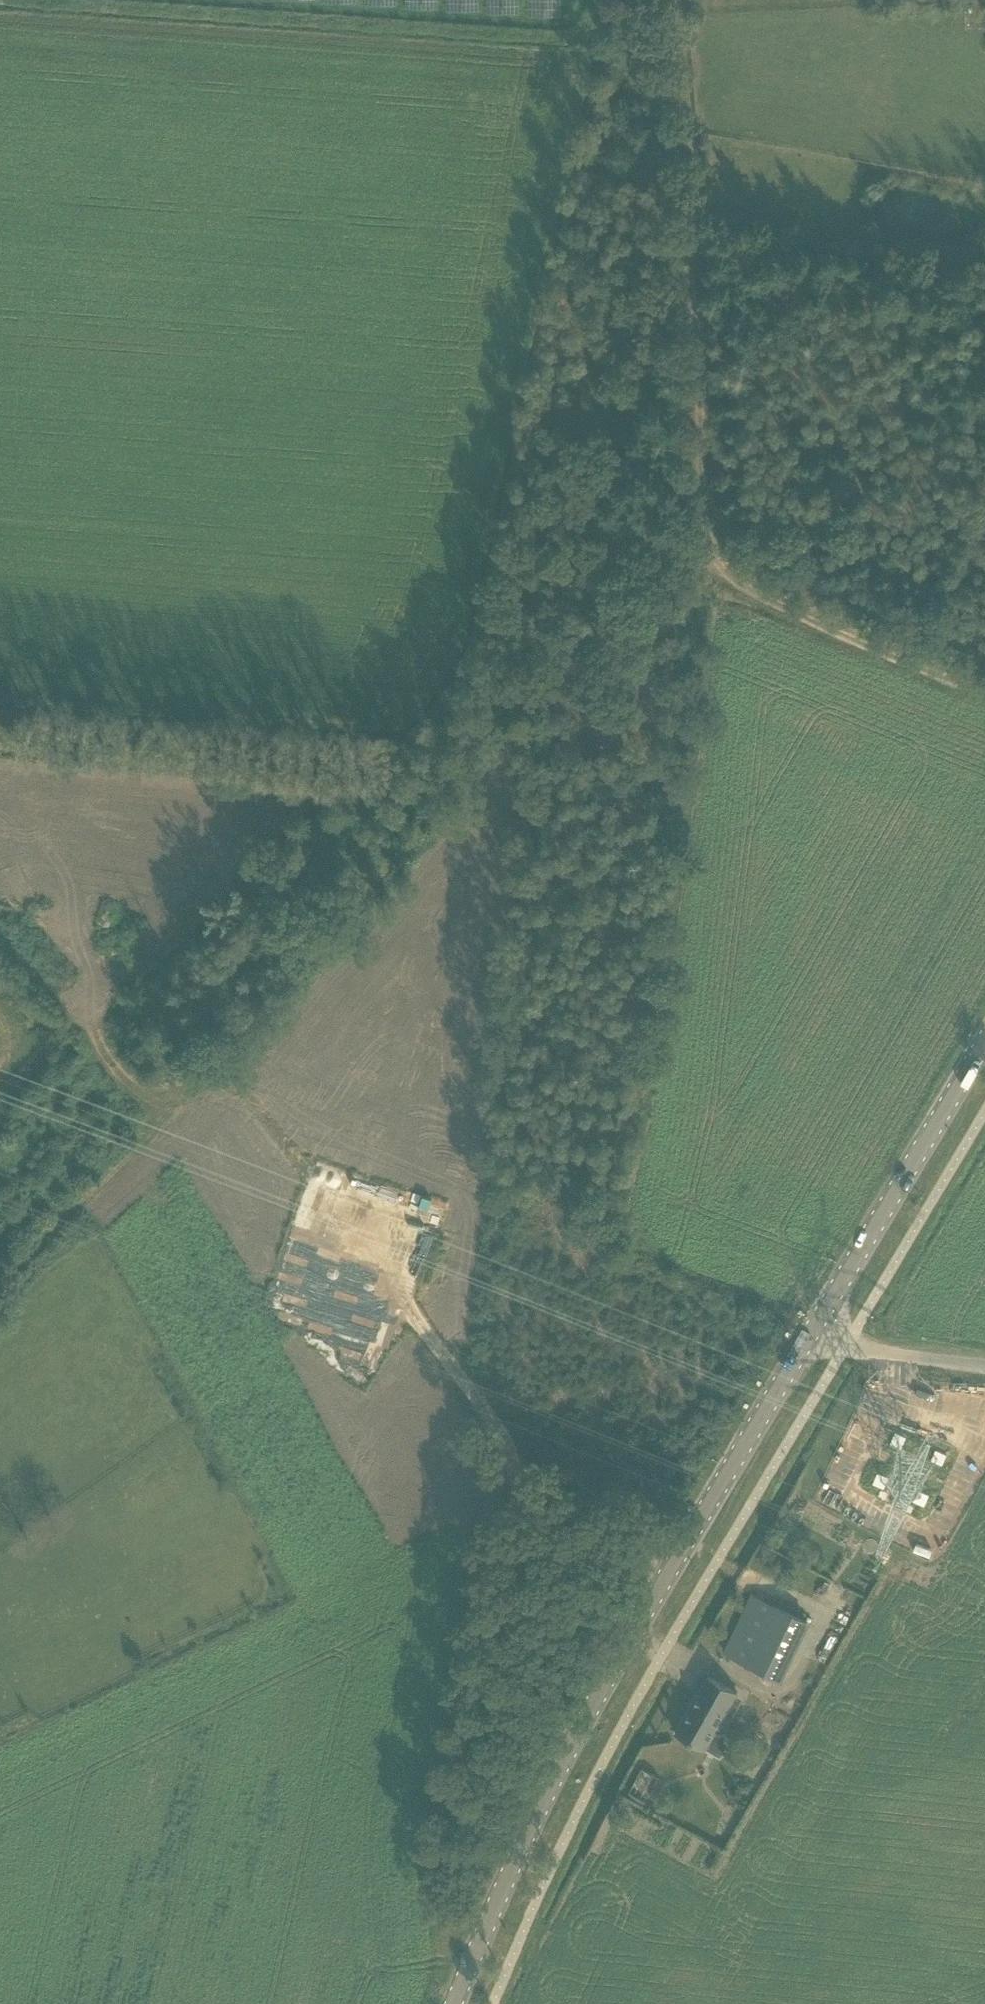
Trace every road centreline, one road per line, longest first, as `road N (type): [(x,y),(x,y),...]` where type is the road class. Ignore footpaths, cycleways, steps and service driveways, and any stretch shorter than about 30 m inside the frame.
road 1 (tertiary): [(453,2003),(547,1787),(984,1049)]
road 2 (track): [(689,288),(631,411),(601,532),(543,630),(410,820),(212,1064),(111,1167)]
road 3 (track): [(111,1167),(193,1168),(266,1155),(331,1167),(456,1331),(522,1442),(579,1504),(691,1598)]
road 4 (track): [(984,695),(767,581),(718,482),(689,288)]
road 5 (track): [(689,288),(673,0)]
road 6 (track): [(111,1167),(0,1280)]
road 7 (track): [(751,548),(596,540)]

